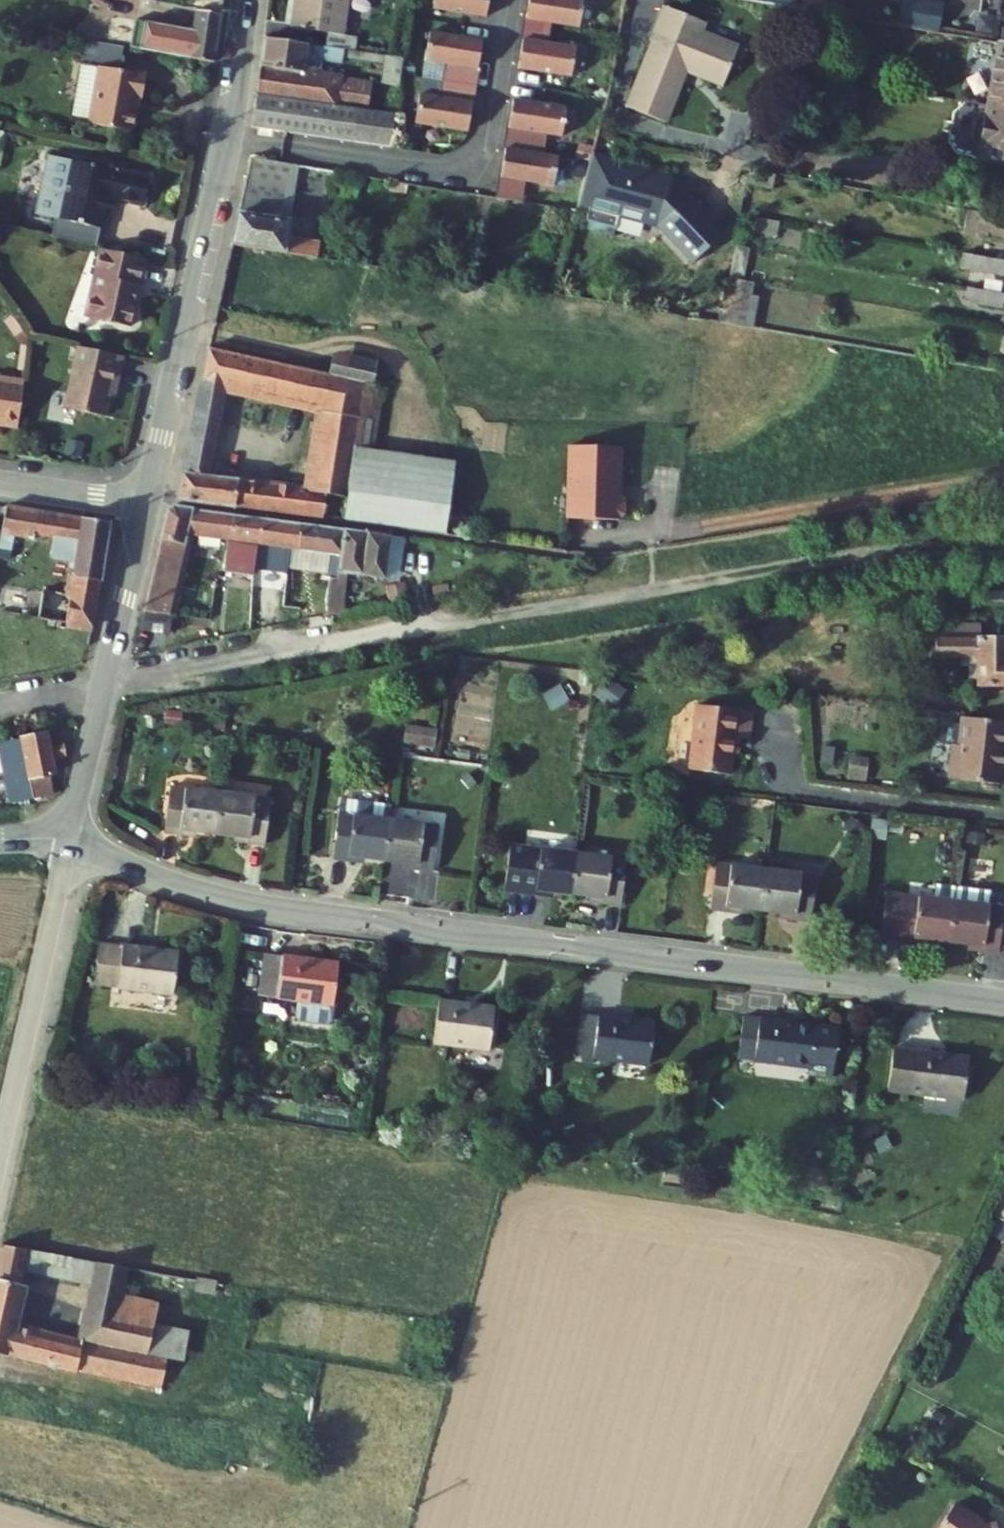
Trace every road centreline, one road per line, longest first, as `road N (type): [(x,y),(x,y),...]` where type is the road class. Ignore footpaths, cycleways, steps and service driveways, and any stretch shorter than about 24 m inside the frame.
road 1 (residential): [(54,827),(174,885),(258,907),(1003,999)]
road 2 (tertiary): [(246,0),(229,138),(147,501)]
road 3 (tertiary): [(147,501),(82,783),(54,827)]
road 4 (track): [(77,840),(0,1159)]
road 5 (residential): [(147,501),(0,481)]

